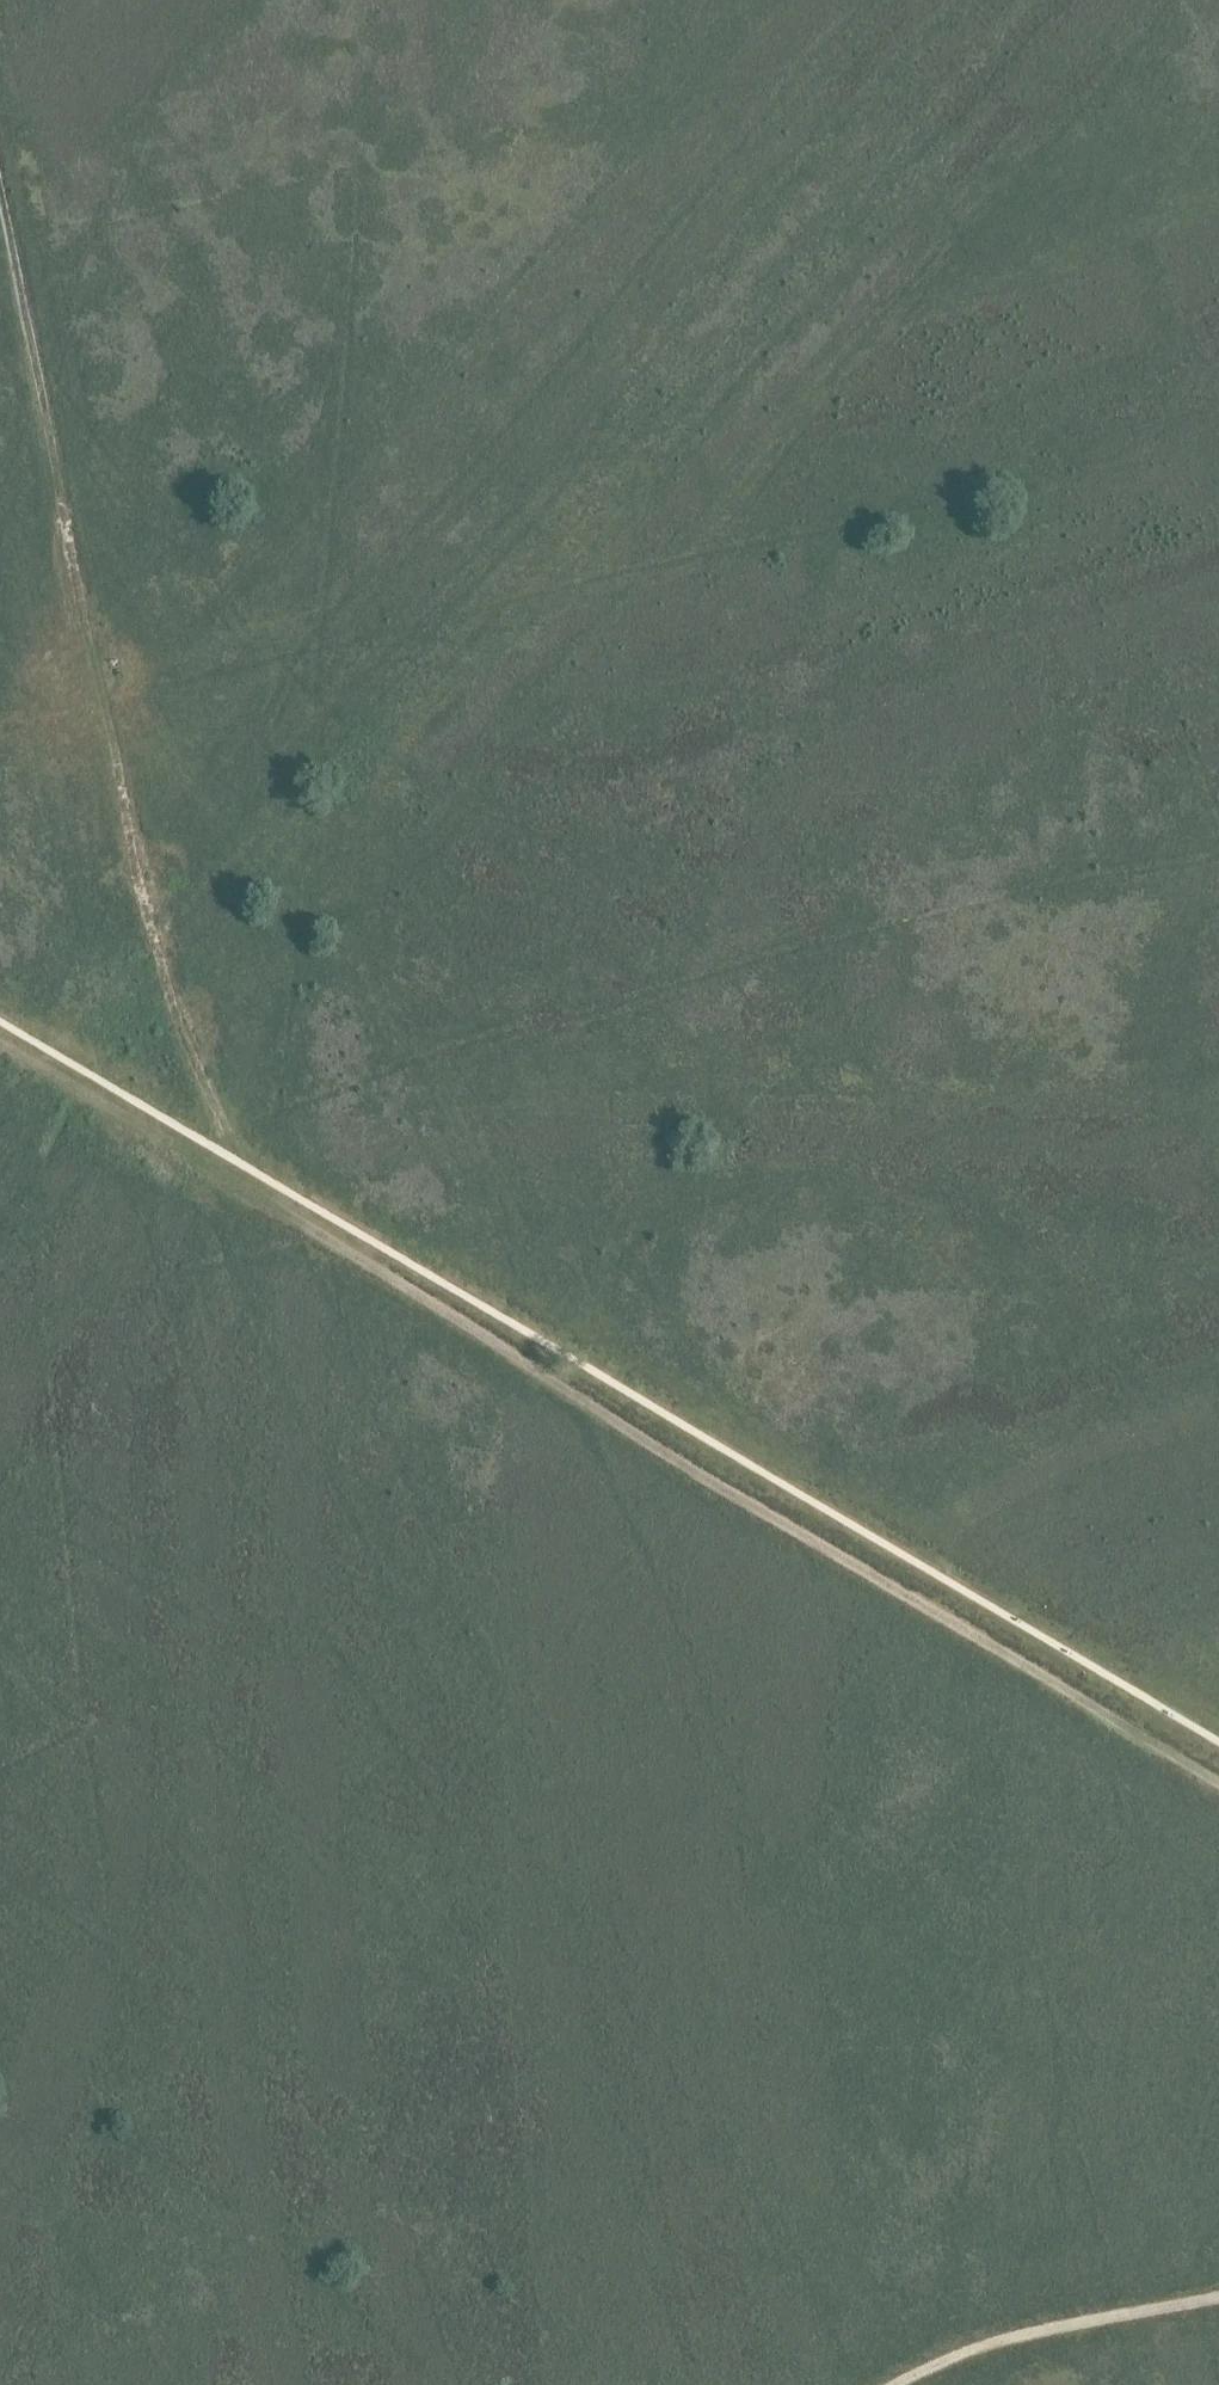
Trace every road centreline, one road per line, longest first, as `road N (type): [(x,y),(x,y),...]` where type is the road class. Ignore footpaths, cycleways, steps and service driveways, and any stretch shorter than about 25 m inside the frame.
road 1 (track): [(0,1046),(265,1200),(702,1475),(1218,1779)]
road 2 (track): [(265,1200),(215,1105),(140,874),(0,184)]
road 3 (track): [(897,2384),(969,2347),(1218,2294)]

